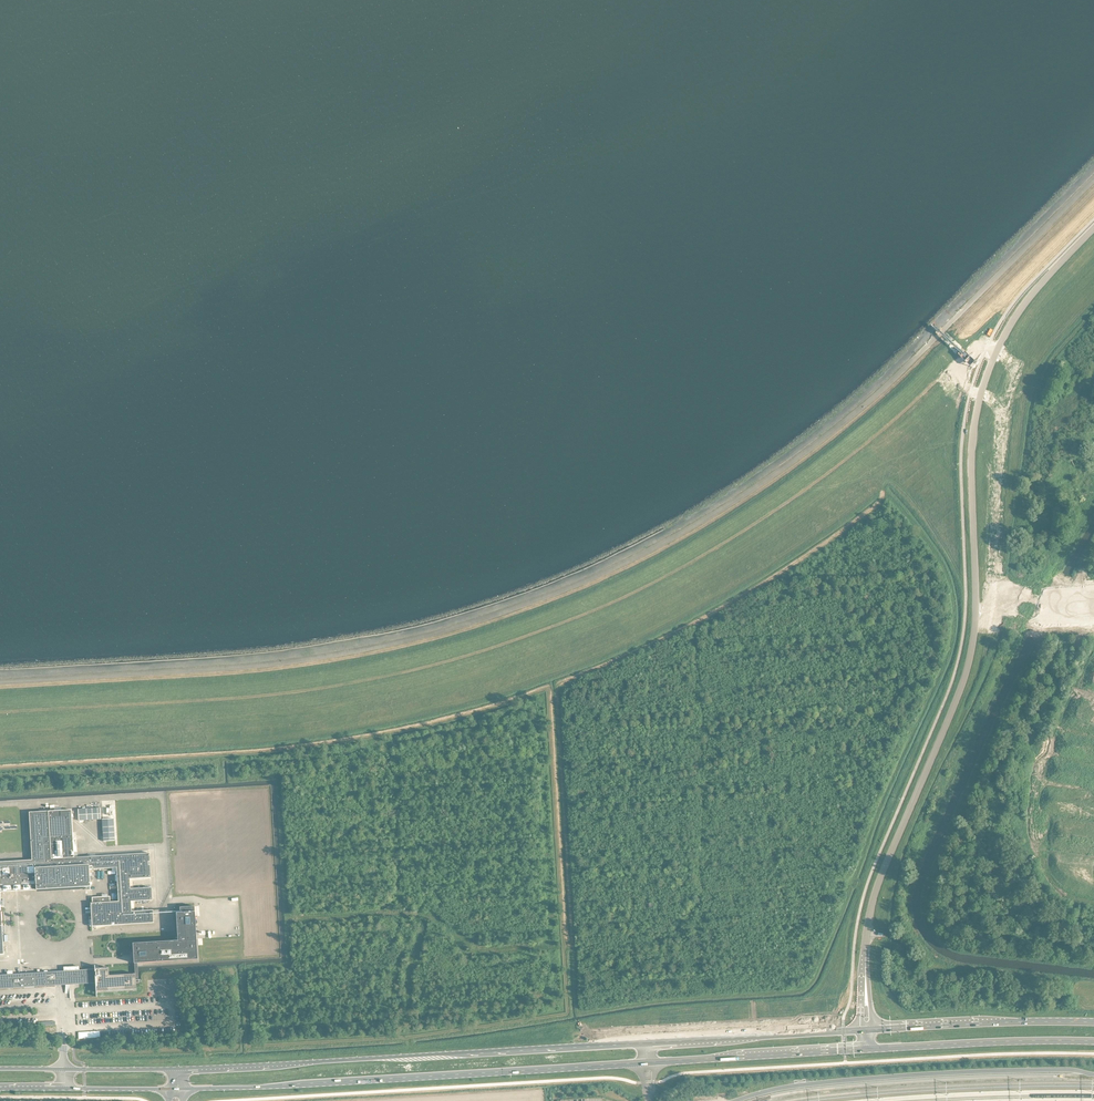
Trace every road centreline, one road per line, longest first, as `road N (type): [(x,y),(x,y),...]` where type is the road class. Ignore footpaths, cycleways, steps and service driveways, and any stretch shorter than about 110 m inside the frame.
road 1 (track): [(999,351),(973,347),(863,450),(721,548),(592,615),(488,654),(294,697),(0,716)]
road 2 (primary): [(184,1092),(869,1051)]
road 3 (primary): [(832,1032),(177,1071)]
road 4 (tertiary): [(975,597),(972,445),(985,379),(1023,307),(1093,232)]
road 5 (tertiary): [(873,904),(964,679)]
road 6 (primary): [(869,1051),(1093,1043)]
road 7 (primary): [(1093,1024),(872,1032)]

